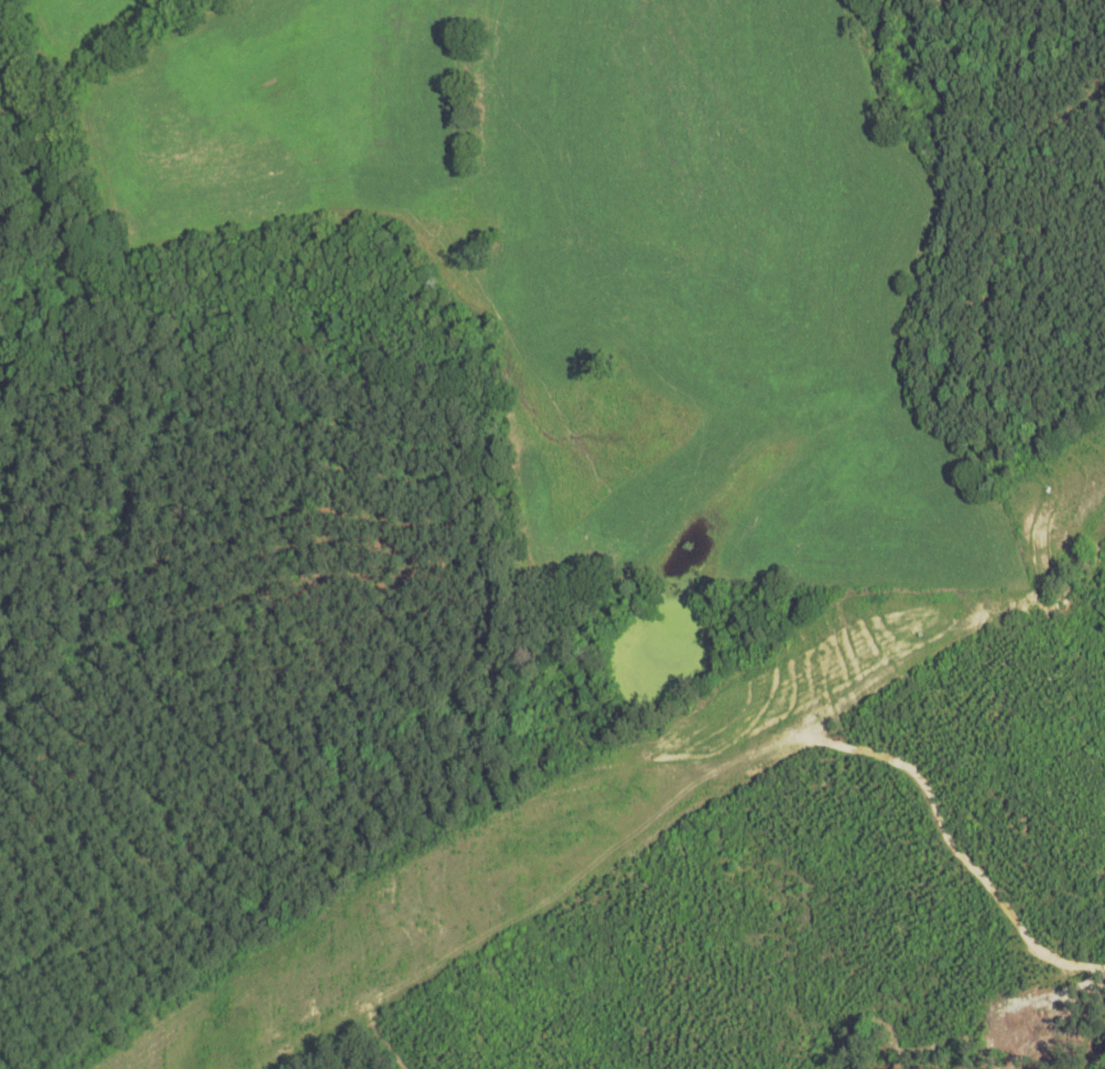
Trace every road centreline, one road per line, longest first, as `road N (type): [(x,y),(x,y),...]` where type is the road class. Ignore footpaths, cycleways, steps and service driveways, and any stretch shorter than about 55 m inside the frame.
road 1 (track): [(1104,967),(1083,969),(1039,950),(920,781),(901,763),(854,747),(801,741),(659,832),(605,883)]

